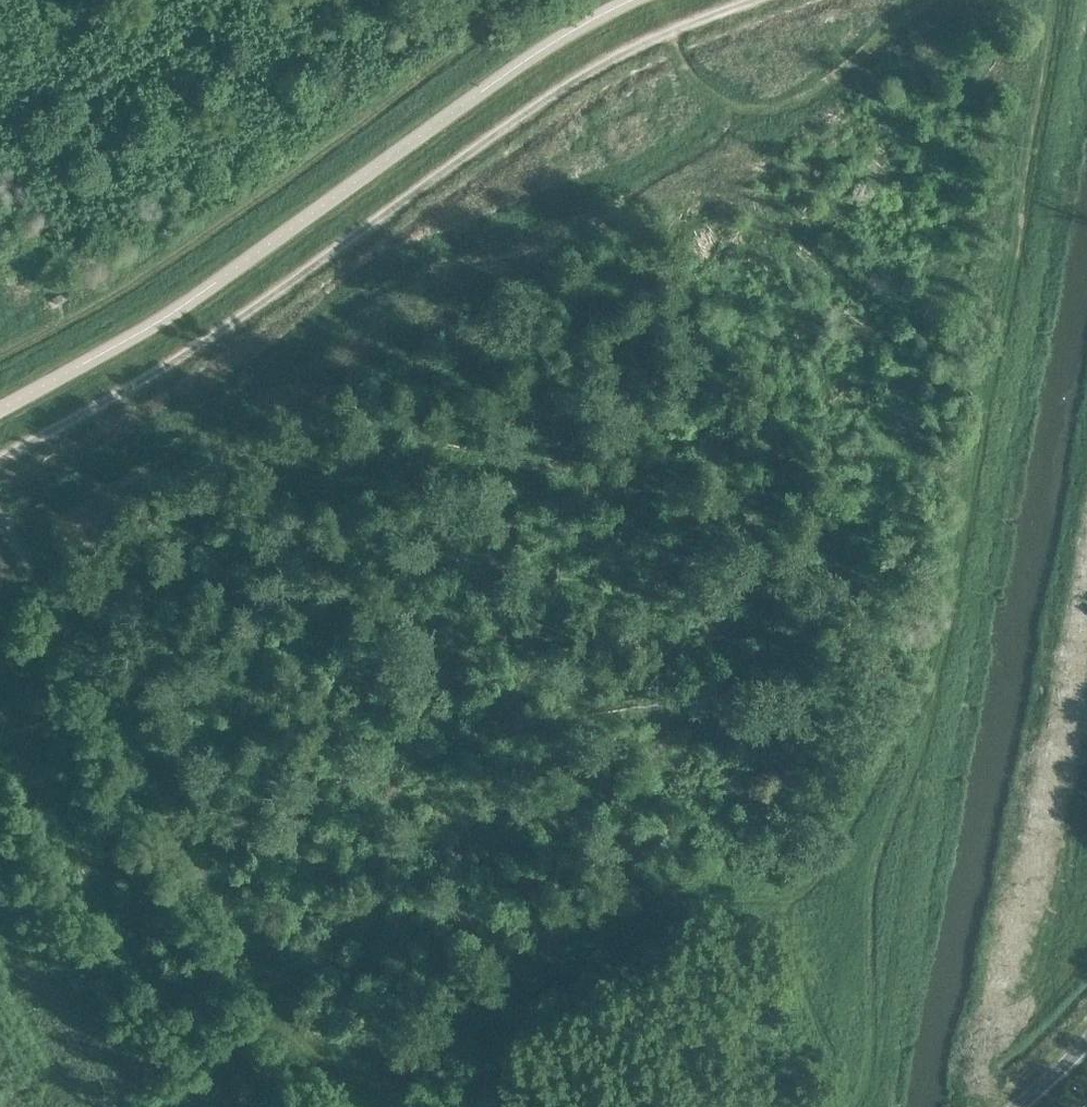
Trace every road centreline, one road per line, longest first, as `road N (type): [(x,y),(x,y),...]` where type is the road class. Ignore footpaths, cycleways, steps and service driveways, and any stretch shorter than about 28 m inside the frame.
road 1 (track): [(748,0),(557,90),(147,379),(0,457)]

